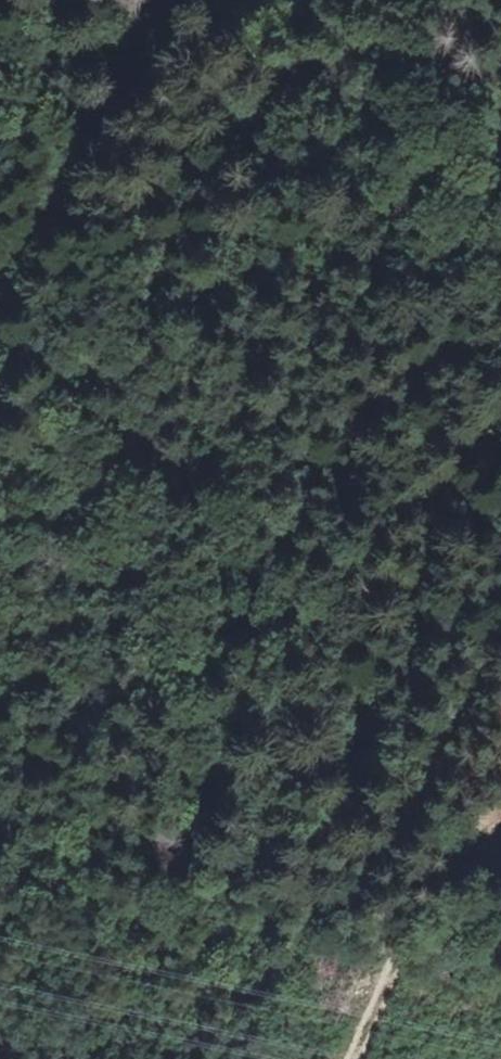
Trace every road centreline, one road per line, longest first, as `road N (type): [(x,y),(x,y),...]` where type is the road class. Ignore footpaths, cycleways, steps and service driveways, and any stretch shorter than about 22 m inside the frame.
road 1 (track): [(305,0),(197,67),(108,142),(0,276)]
road 2 (track): [(500,818),(428,916),(353,1058)]

